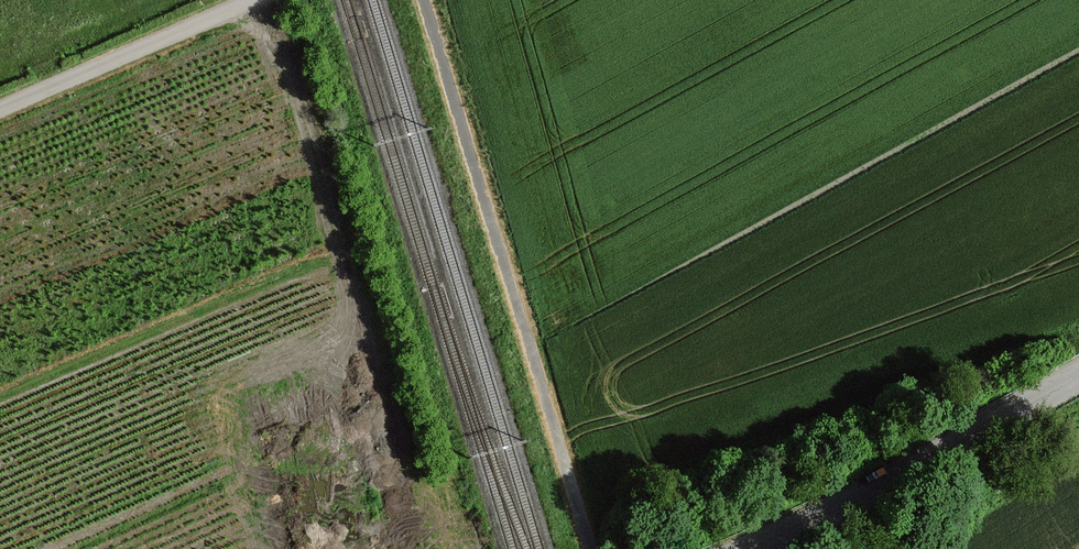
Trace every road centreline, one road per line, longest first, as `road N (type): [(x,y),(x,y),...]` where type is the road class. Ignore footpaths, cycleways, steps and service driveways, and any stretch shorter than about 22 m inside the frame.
road 1 (track): [(424,0),(591,548)]
road 2 (track): [(1078,377),(744,548)]
road 3 (unclassified): [(0,110),(251,0)]

